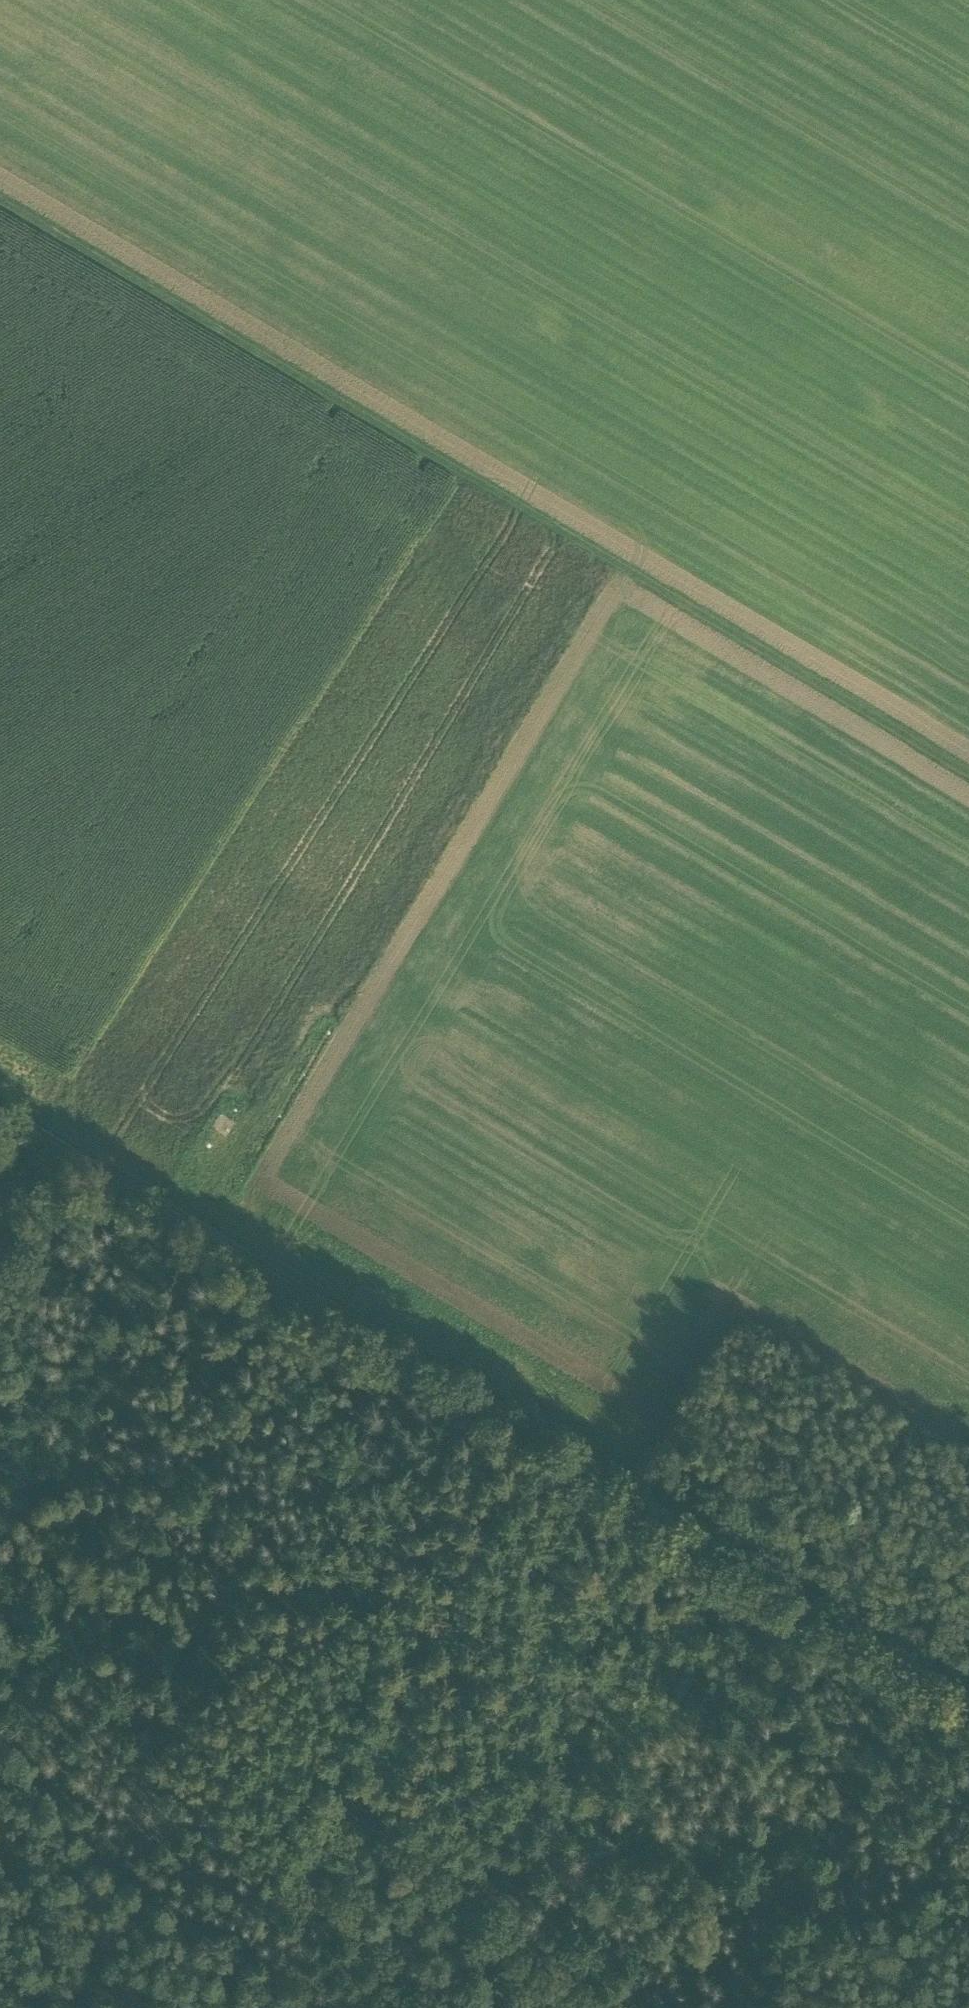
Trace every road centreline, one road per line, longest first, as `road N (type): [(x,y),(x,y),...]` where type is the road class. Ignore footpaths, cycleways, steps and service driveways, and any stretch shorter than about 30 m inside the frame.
road 1 (track): [(968,778),(0,202)]
road 2 (track): [(968,1686),(0,1111)]
road 3 (track): [(544,1434),(205,2007)]

